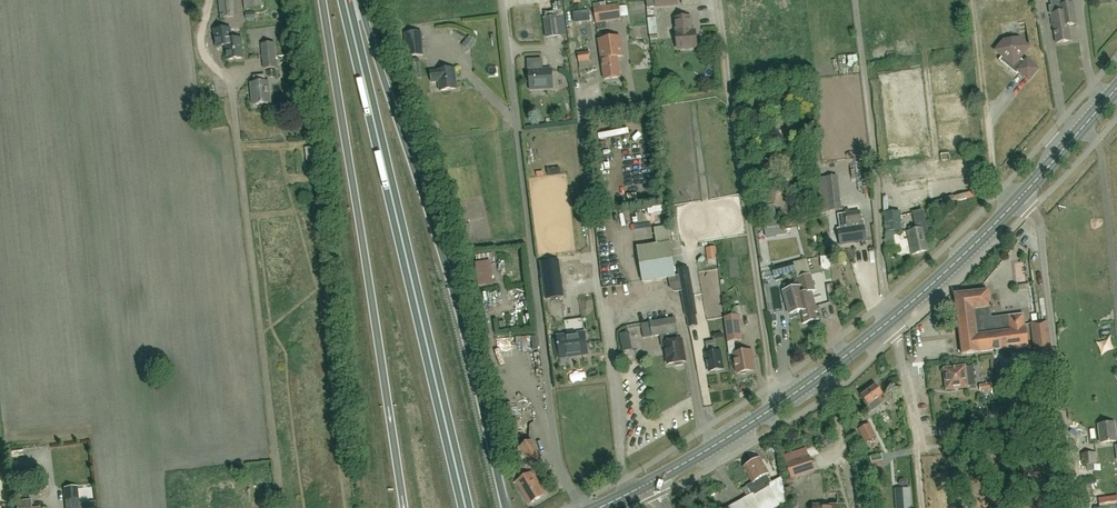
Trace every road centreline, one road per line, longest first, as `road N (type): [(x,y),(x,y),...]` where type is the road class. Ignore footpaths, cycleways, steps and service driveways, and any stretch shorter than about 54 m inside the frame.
road 1 (trunk): [(506,507),(427,211),(357,0)]
road 2 (trunk): [(465,507),(346,0)]
road 3 (residential): [(583,507),(557,457),(502,0)]
road 4 (trunk): [(323,0),(404,507)]
road 5 (unclassified): [(282,507),(231,79)]
road 6 (residential): [(774,406),(716,0)]
road 7 (primary): [(774,406),(893,318),(1019,199)]
road 8 (unclassified): [(1077,507),(1039,226),(1019,199)]
road 9 (primary): [(1019,199),(1116,87)]
road 10 (primary): [(650,482),(774,406)]

